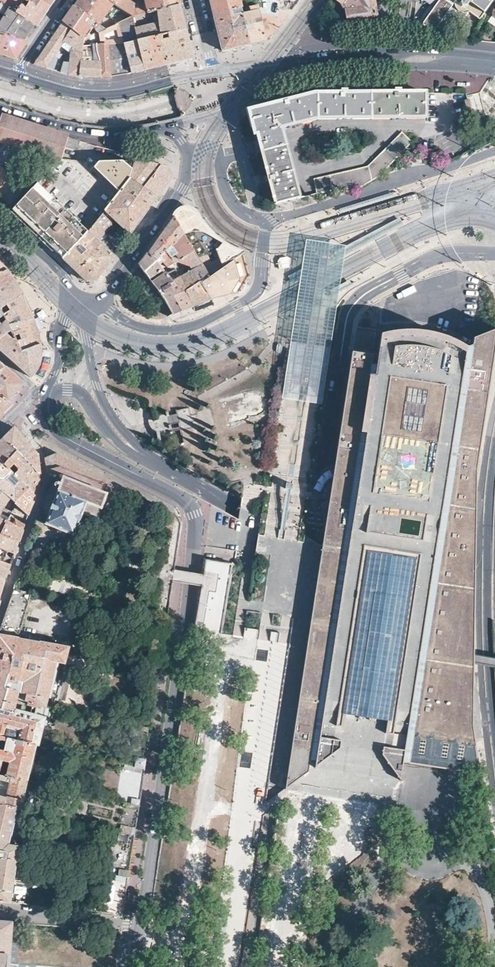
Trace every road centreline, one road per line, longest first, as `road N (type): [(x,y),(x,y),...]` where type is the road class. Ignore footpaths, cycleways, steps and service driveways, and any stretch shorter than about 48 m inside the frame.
road 1 (residential): [(48,396),(63,435),(181,496),(197,514),(139,927)]
road 2 (tertiary): [(152,460),(218,496),(439,576),(474,572),(494,555)]
road 3 (residential): [(212,137),(230,198),(266,222),(259,286),(214,315),(165,329),(94,302)]
road 4 (residential): [(494,739),(487,595),(494,459)]
road 5 (secondary): [(234,105),(305,80),(450,59)]
road 6 (secondary): [(215,71),(115,94),(20,75)]
road 7 (secondary): [(450,59),(412,52),(265,66)]
road 8 (tertiary): [(94,302),(86,325),(97,385),(152,460)]
road 9 (tertiary): [(195,160),(171,206),(94,302)]
road 10 (secondary): [(0,106),(95,135),(170,127)]
road 11 (residential): [(48,396),(76,392),(126,449),(152,460)]
road 12 (residential): [(94,302),(0,218)]

